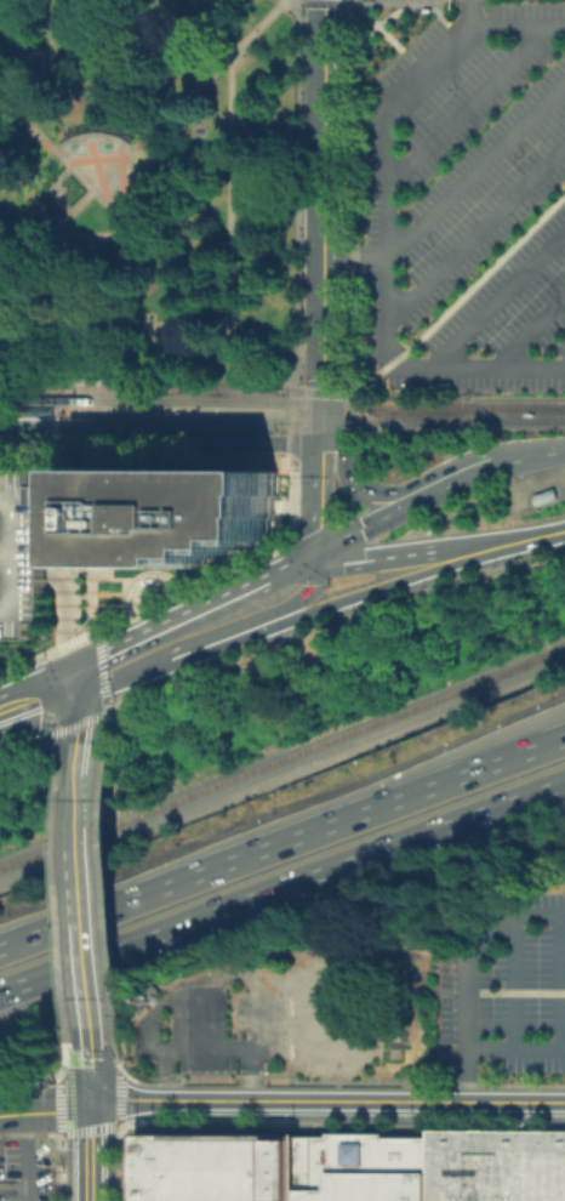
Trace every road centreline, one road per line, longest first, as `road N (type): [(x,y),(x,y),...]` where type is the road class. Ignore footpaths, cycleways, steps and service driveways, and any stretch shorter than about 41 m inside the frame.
road 1 (track): [(0,883),(564,660)]
road 2 (motorway): [(0,988),(564,780)]
road 3 (motorway): [(564,738),(0,946)]
road 4 (secondary): [(89,1106),(564,1102)]
road 5 (tertiary): [(323,412),(325,0)]
road 6 (residential): [(0,439),(321,440)]
road 7 (tertiary): [(75,687),(110,683),(291,613)]
road 8 (secondary): [(264,575),(102,648),(75,687)]
road 9 (tertiary): [(291,613),(475,550)]
road 10 (tertiary): [(475,550),(314,563)]
road 11 (tertiary): [(314,563),(323,412)]
road 12 (motorway): [(409,501),(356,483),(323,412)]

